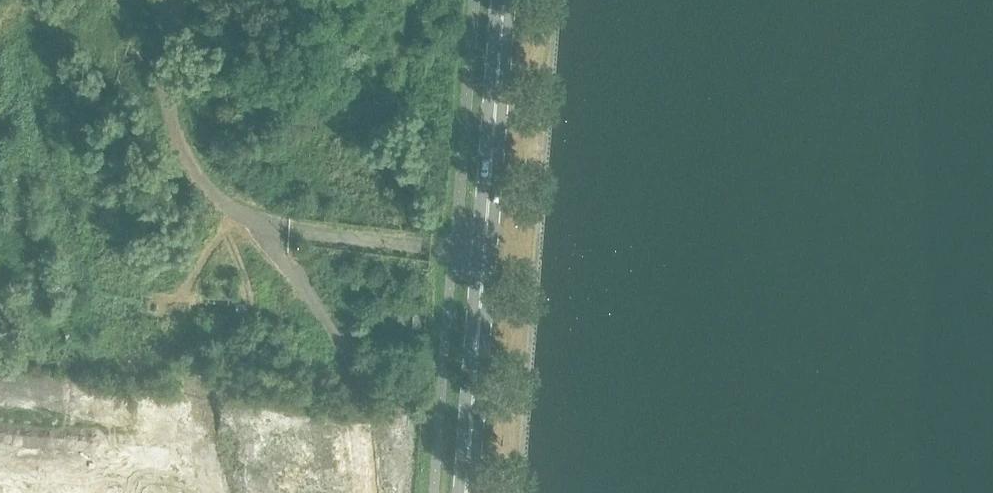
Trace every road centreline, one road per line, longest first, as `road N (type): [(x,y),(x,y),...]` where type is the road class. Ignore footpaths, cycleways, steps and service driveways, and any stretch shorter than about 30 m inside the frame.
road 1 (primary): [(468,492),(503,0)]

